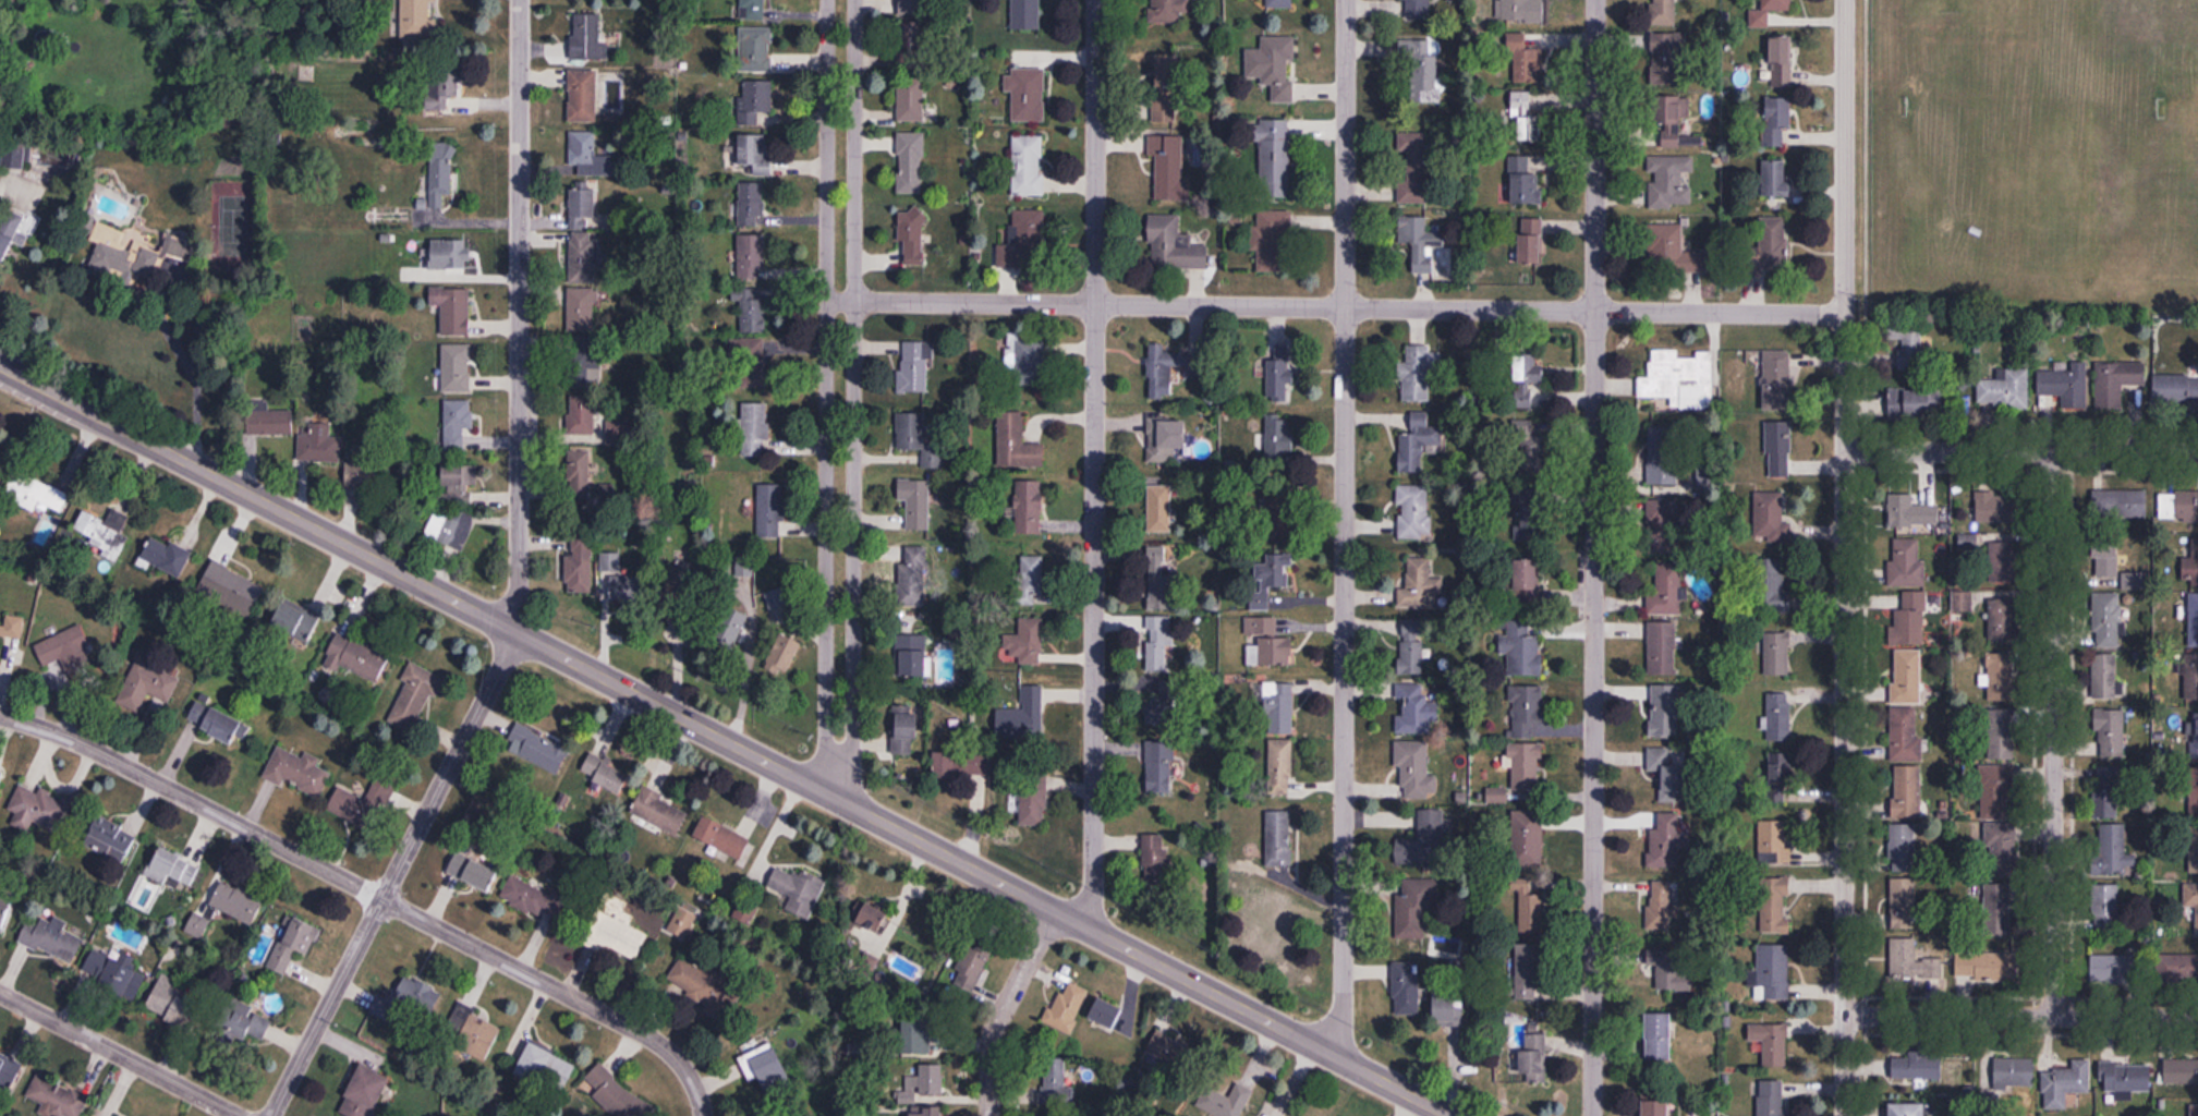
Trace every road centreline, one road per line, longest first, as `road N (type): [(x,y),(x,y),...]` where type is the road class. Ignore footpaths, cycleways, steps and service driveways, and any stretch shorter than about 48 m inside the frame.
road 1 (secondary): [(1448,1115),(0,368)]
road 2 (residential): [(272,1115),(518,635),(520,0)]
road 3 (residential): [(1591,1115),(1595,0)]
road 4 (residential): [(1844,1115),(1844,0)]
road 5 (residential): [(1343,1063),(1346,0)]
road 6 (residential): [(1844,315),(841,302)]
road 7 (residential): [(1093,933),(1097,0)]
road 8 (residential): [(704,1115),(688,1073),(634,1029),(104,755),(0,716)]
road 9 (residential): [(838,801),(842,0)]
road 10 (residential): [(2052,1016),(2054,451)]
road 11 (residential): [(2197,1017),(1845,1015)]
road 12 (residential): [(1845,451),(2197,453)]
road 13 (residential): [(234,1115),(0,994)]
road 14 (residential): [(1055,913),(995,1031),(990,1115)]
road 15 (residential): [(205,474),(203,310),(178,276)]

